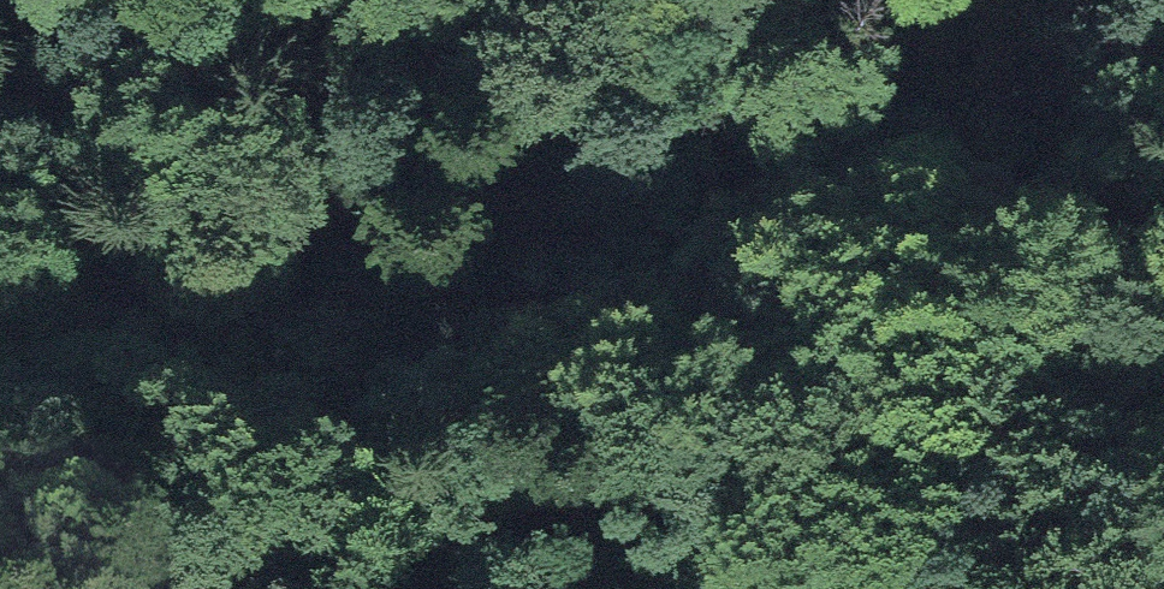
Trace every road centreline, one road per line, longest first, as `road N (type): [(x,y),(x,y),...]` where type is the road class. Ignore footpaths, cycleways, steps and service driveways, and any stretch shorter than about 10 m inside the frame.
road 1 (track): [(0,288),(467,300),(738,157),(1100,71),(1163,43)]
road 2 (trunk): [(1163,144),(389,588)]

